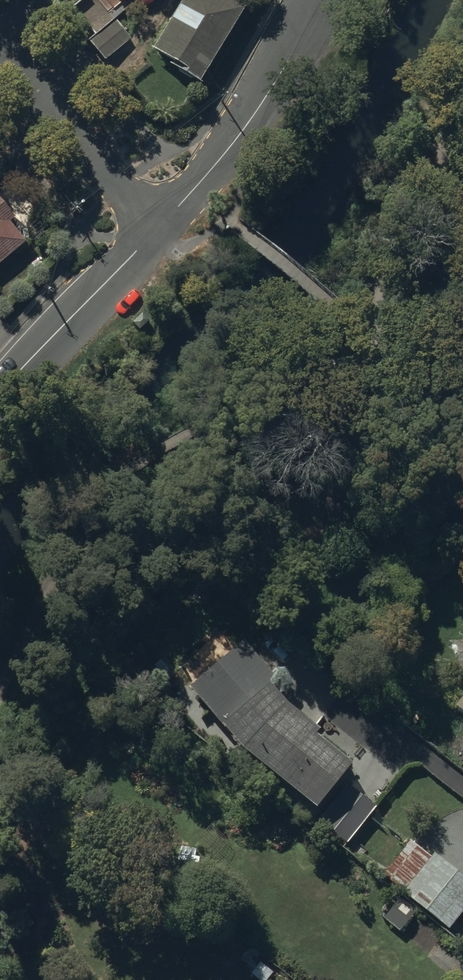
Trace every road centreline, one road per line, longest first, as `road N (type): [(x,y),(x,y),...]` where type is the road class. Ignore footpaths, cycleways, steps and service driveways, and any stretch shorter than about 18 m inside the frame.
road 1 (unclassified): [(326,0),(228,151),(159,228)]
road 2 (unclassified): [(159,228),(0,47)]
road 3 (unclassified): [(159,228),(0,394)]

